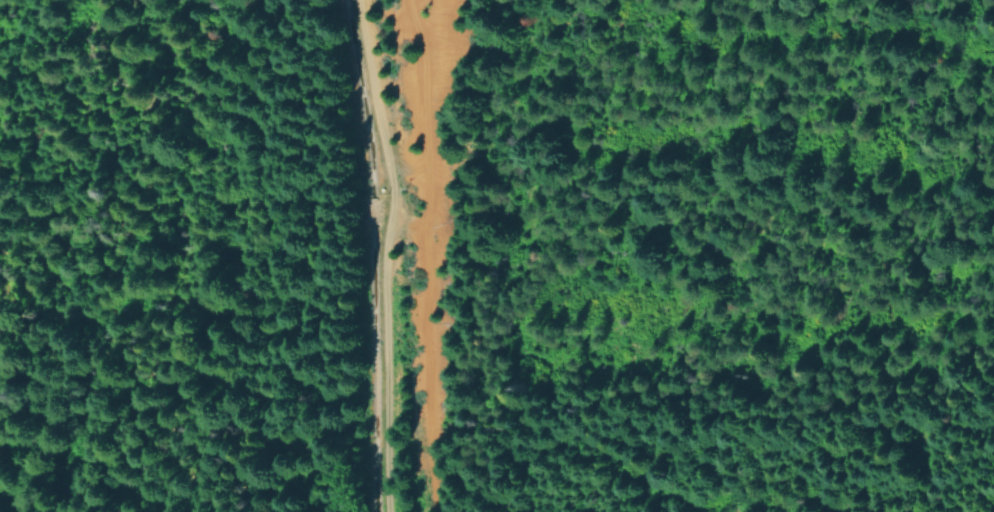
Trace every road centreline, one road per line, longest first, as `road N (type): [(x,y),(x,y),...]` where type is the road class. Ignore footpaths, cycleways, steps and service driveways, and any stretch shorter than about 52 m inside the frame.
road 1 (track): [(386,511),(384,158),(354,0)]

